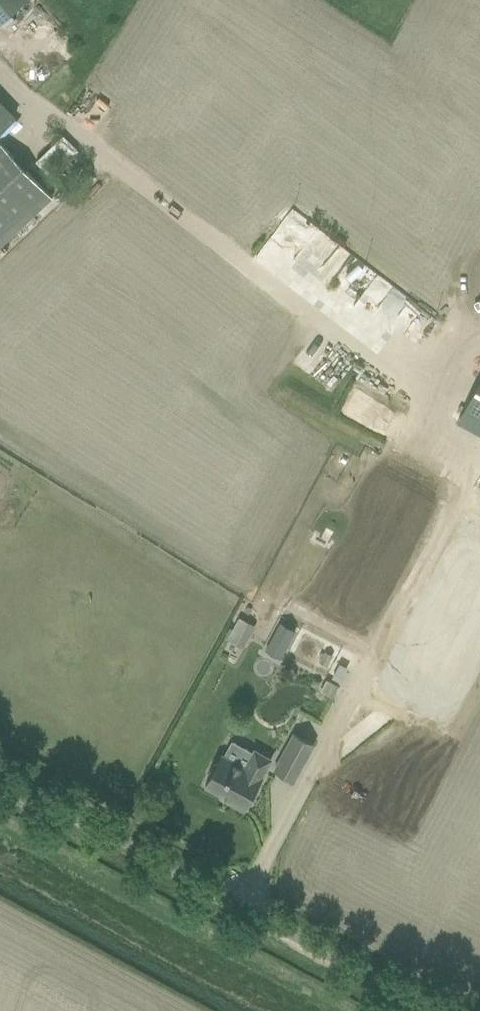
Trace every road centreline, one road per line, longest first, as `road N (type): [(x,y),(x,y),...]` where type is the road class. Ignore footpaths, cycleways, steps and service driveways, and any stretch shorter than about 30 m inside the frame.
road 1 (unclassified): [(428,1010),(0,778)]

